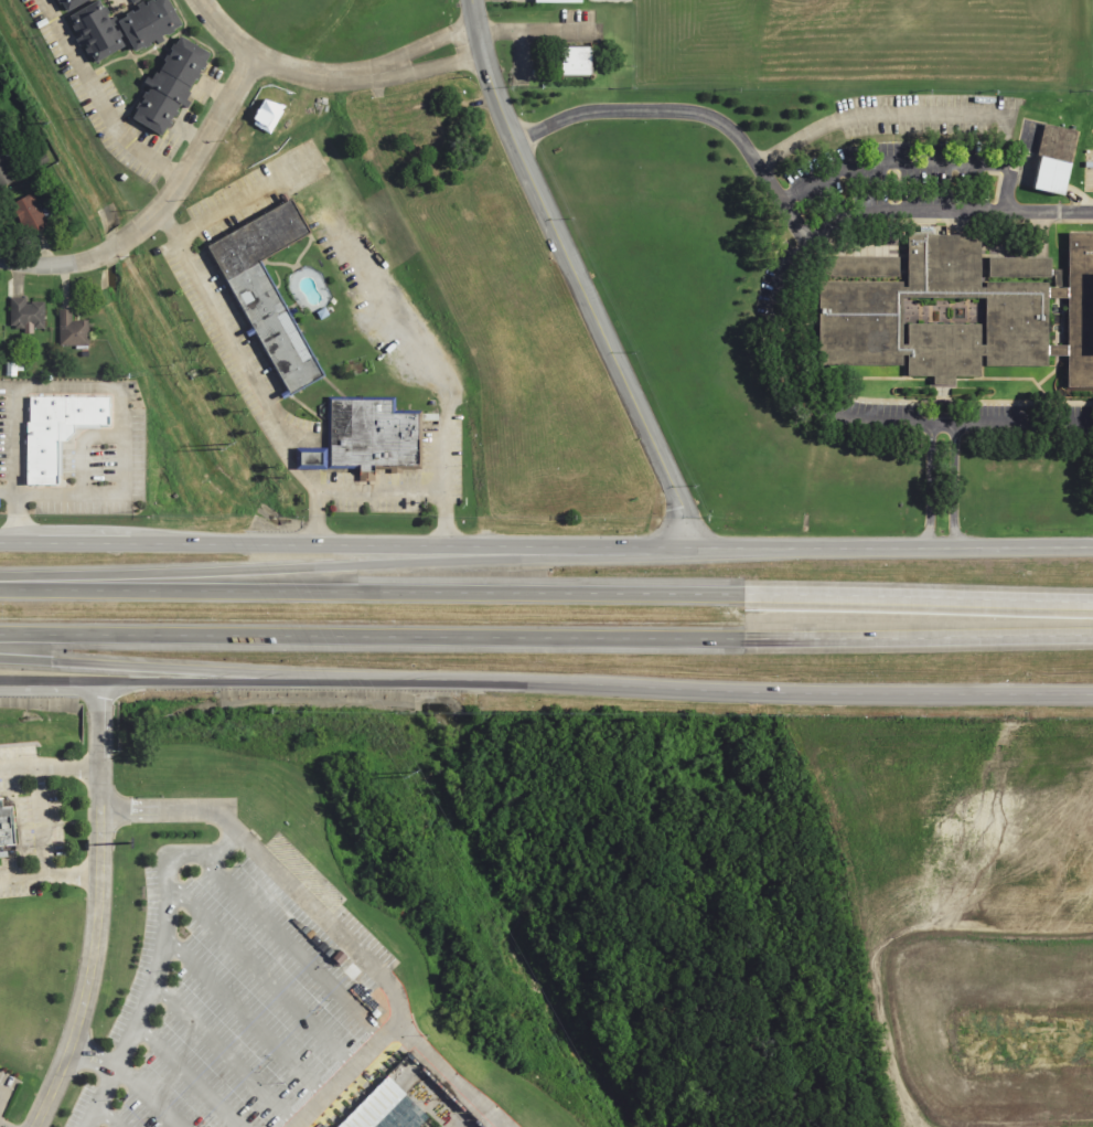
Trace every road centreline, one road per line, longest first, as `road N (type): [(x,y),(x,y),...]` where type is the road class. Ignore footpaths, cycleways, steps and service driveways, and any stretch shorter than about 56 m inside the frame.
road 1 (tertiary): [(0,679),(1092,695)]
road 2 (tertiary): [(1092,547),(0,538)]
road 3 (motorway): [(742,594),(0,589)]
road 4 (motorway): [(0,634),(741,637)]
road 5 (residential): [(474,0),(483,53),(641,413),(710,546)]
road 6 (motorway): [(511,544),(0,580)]
road 7 (residential): [(99,770),(98,911),(87,1009),(35,1126)]
road 8 (residential): [(0,261),(72,263),(133,237),(169,198),(255,54)]
road 9 (motorway): [(741,637),(1092,639)]
road 10 (motorway): [(1092,596),(742,594)]
road 11 (motorway): [(0,657),(328,679)]
road 12 (residential): [(206,0),(255,54),(317,74),(375,78),(483,53)]

